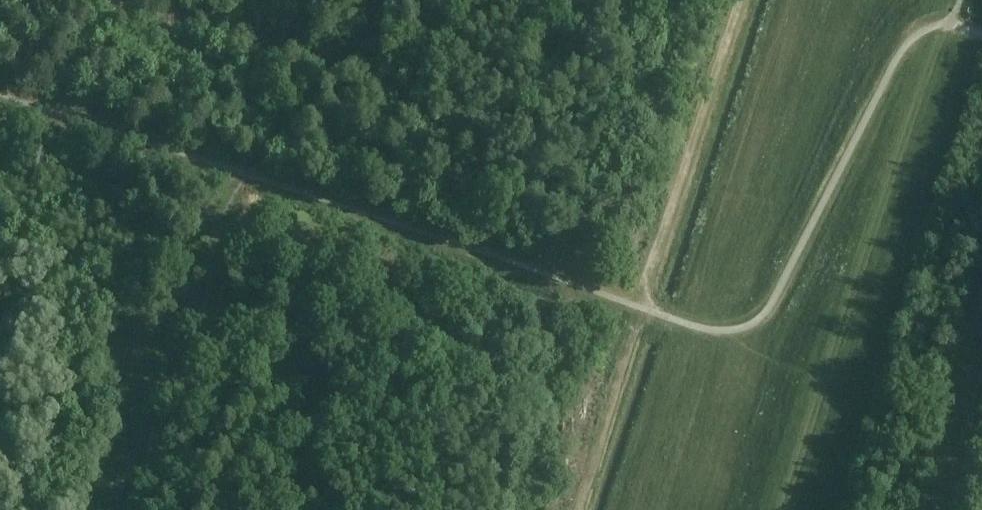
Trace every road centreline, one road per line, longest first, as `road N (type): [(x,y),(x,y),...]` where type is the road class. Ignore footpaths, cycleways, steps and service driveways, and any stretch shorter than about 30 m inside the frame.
road 1 (track): [(379,0),(373,20),(253,167),(150,352),(113,509)]
road 2 (track): [(739,0),(636,307)]
road 3 (track): [(575,509),(636,307)]

